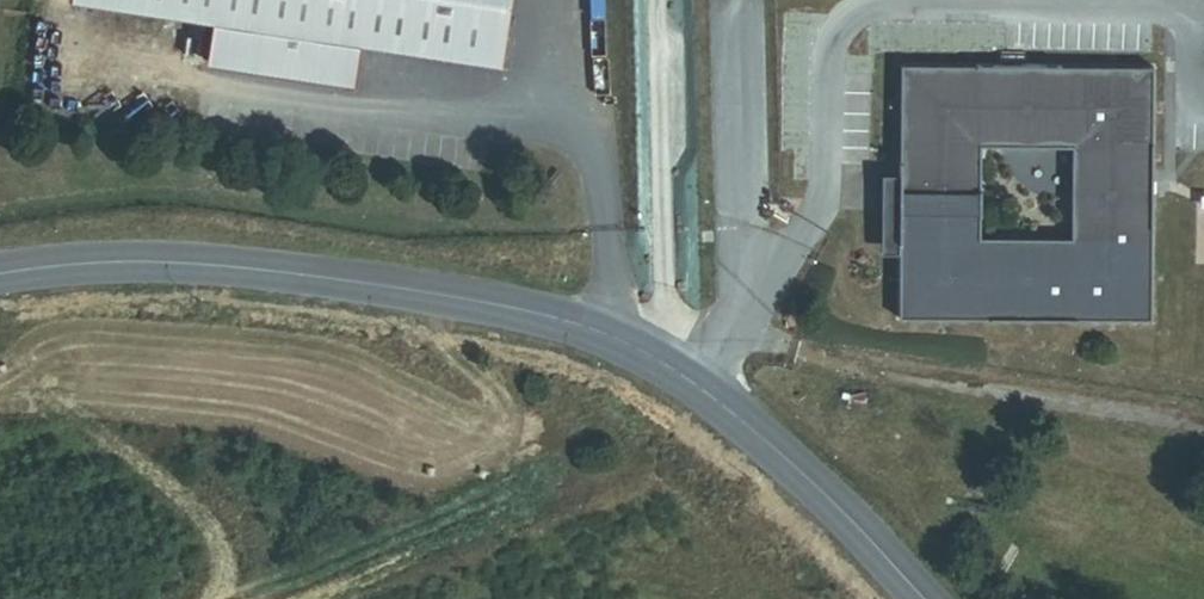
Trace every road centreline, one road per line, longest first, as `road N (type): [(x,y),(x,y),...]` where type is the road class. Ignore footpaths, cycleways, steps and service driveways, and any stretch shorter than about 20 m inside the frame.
road 1 (tertiary): [(0,279),(82,267),(232,267),(510,312),(601,337),(700,394),(816,491),(921,598)]

